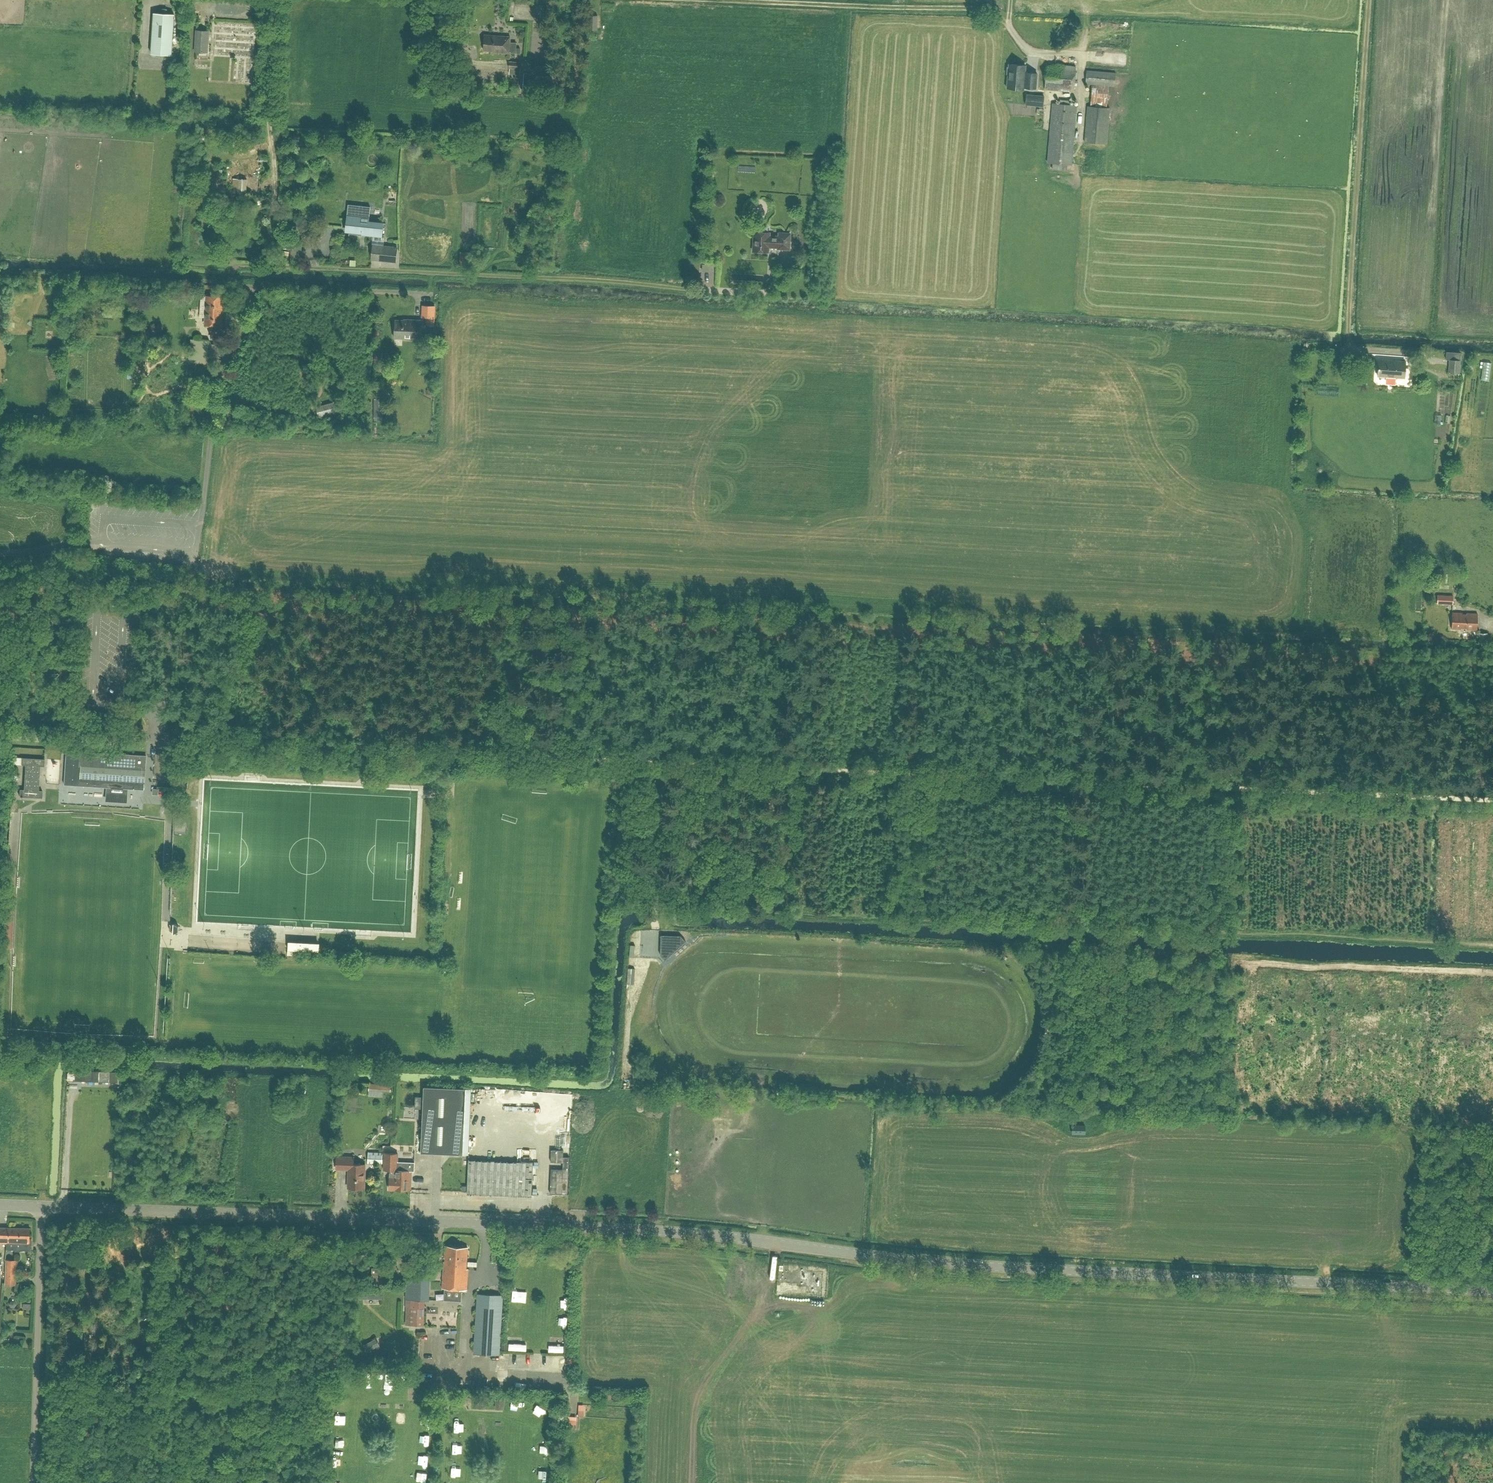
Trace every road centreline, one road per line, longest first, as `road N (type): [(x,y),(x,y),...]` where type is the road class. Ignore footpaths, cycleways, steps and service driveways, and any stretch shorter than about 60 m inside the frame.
road 1 (tertiary): [(1492,1290),(982,1266),(635,1229),(42,1206)]
road 2 (track): [(0,272),(231,282),(243,266),(697,290)]
road 3 (unclassified): [(663,761),(158,737)]
road 4 (track): [(1369,0),(1353,348)]
road 5 (track): [(723,0),(986,10),(1034,56)]
road 6 (track): [(277,0),(270,132),(304,248),(329,245)]
road 7 (unclassified): [(33,1482),(42,1206)]
road 8 (track): [(1492,972),(1255,961)]
road 9 (track): [(773,1279),(702,1379),(691,1482)]
road 10 (unclassified): [(196,553),(90,542),(0,553)]
road 11 (unclassified): [(158,737),(171,634),(196,553)]
road 12 (track): [(246,291),(412,292)]
road 13 (unclassified): [(0,728),(158,737)]
road 14 (track): [(663,761),(657,911)]
road 15 (unclassified): [(196,553),(211,429)]

